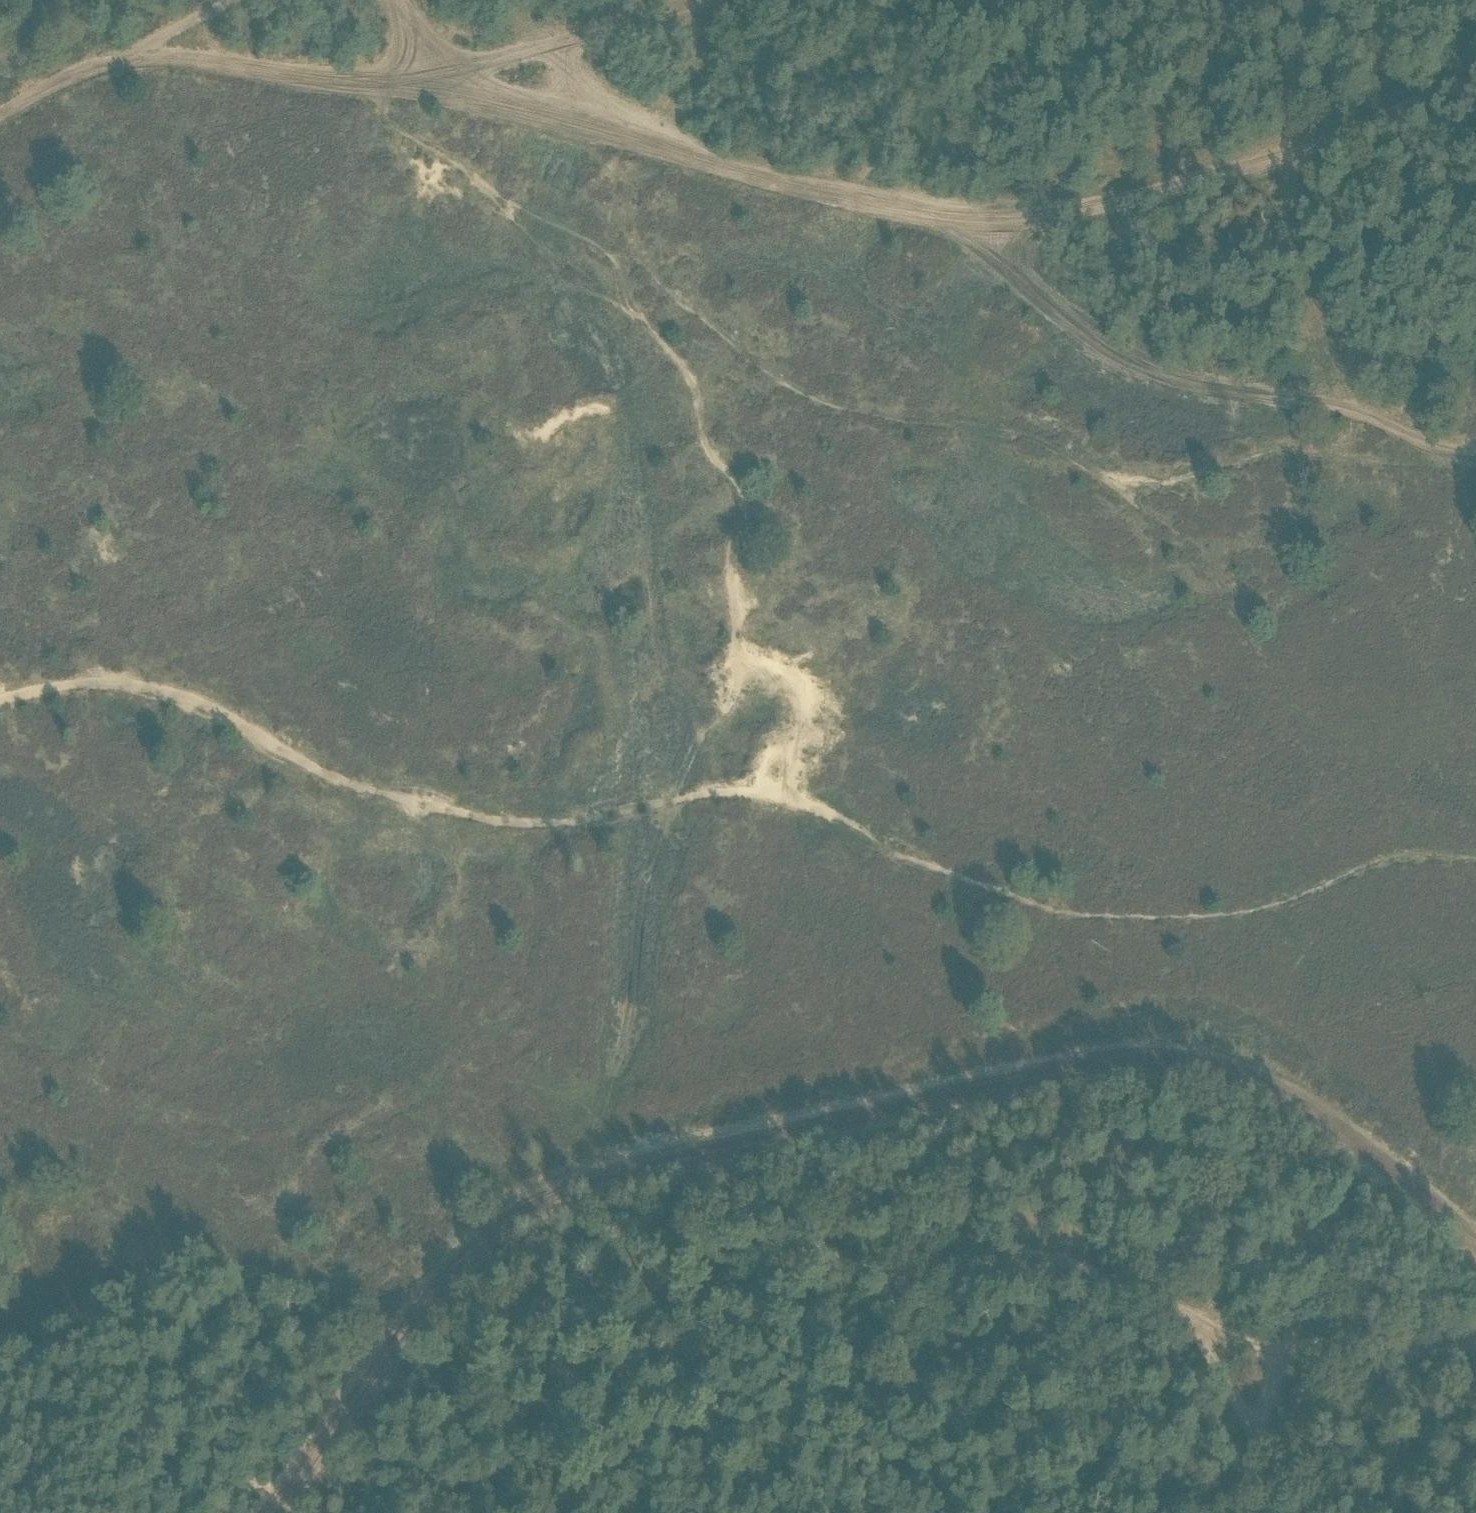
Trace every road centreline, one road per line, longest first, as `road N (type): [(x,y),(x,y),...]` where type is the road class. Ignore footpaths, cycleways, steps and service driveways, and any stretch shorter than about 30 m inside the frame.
road 1 (track): [(0,701),(100,682),(245,718),(343,783),(543,831),(762,788),(1086,924),(1236,918),(1382,867),(1475,862)]
road 2 (track): [(266,1512),(451,1282),(555,1208),(698,1151),(1136,1056),(1220,1054),(1294,1099),(1475,1258)]
road 3 (track): [(128,48),(473,103),(953,216),(1120,361),(1188,386),(1344,408),(1475,453)]
road 4 (track): [(988,247),(1349,139),(1475,78)]
road 5 (track): [(714,0),(703,6),(685,153)]

